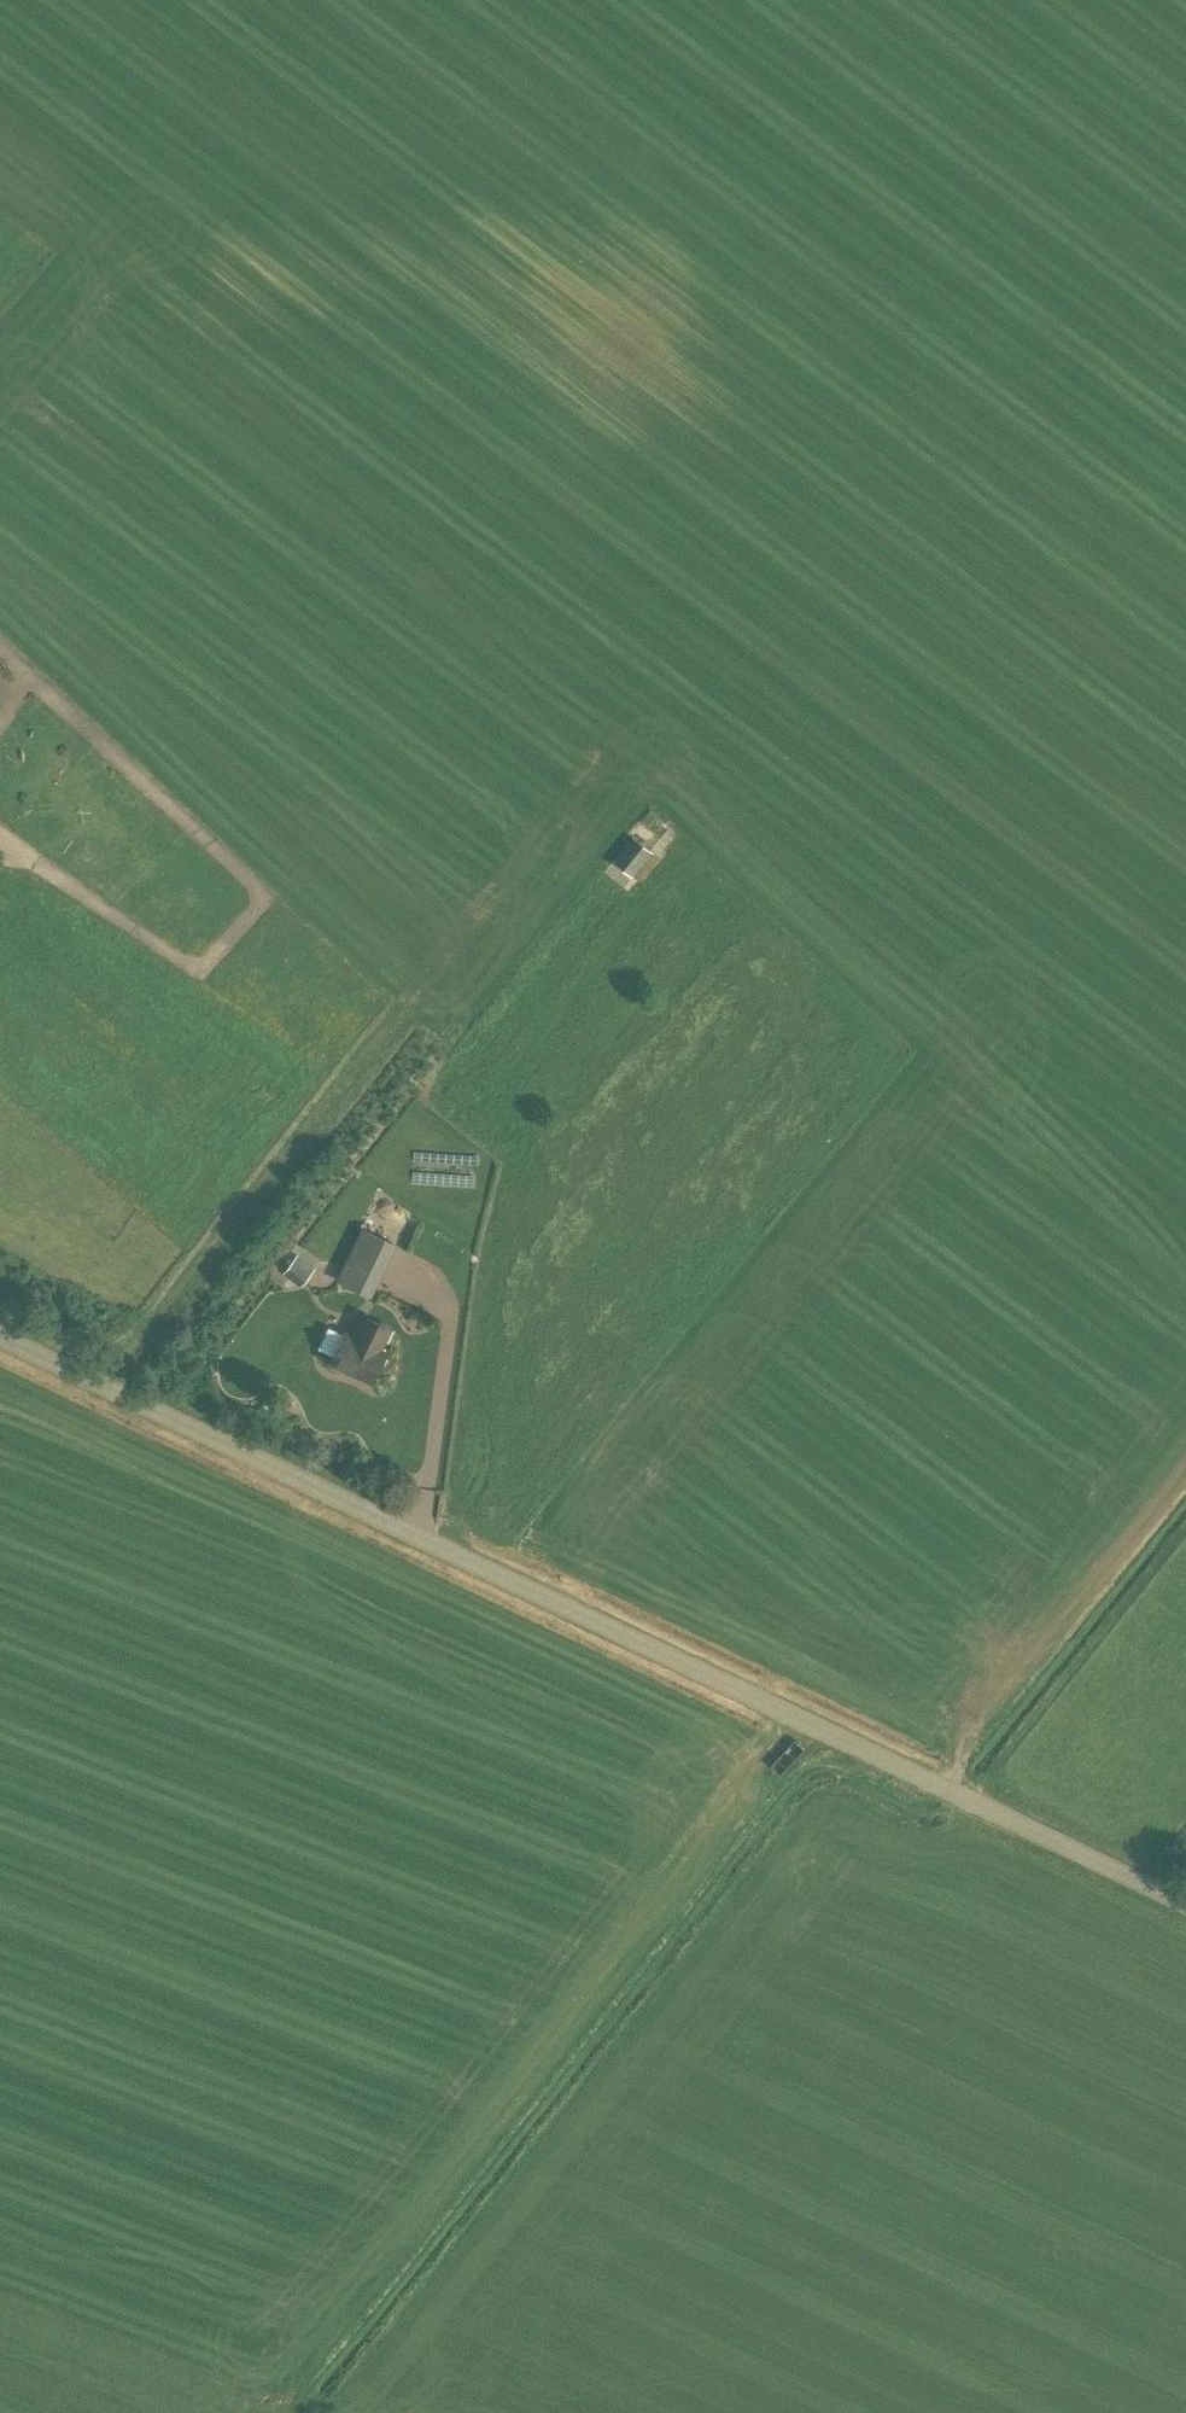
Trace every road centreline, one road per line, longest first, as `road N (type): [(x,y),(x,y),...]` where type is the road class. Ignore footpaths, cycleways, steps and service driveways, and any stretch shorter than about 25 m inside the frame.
road 1 (tertiary): [(1185,1903),(0,1337)]

